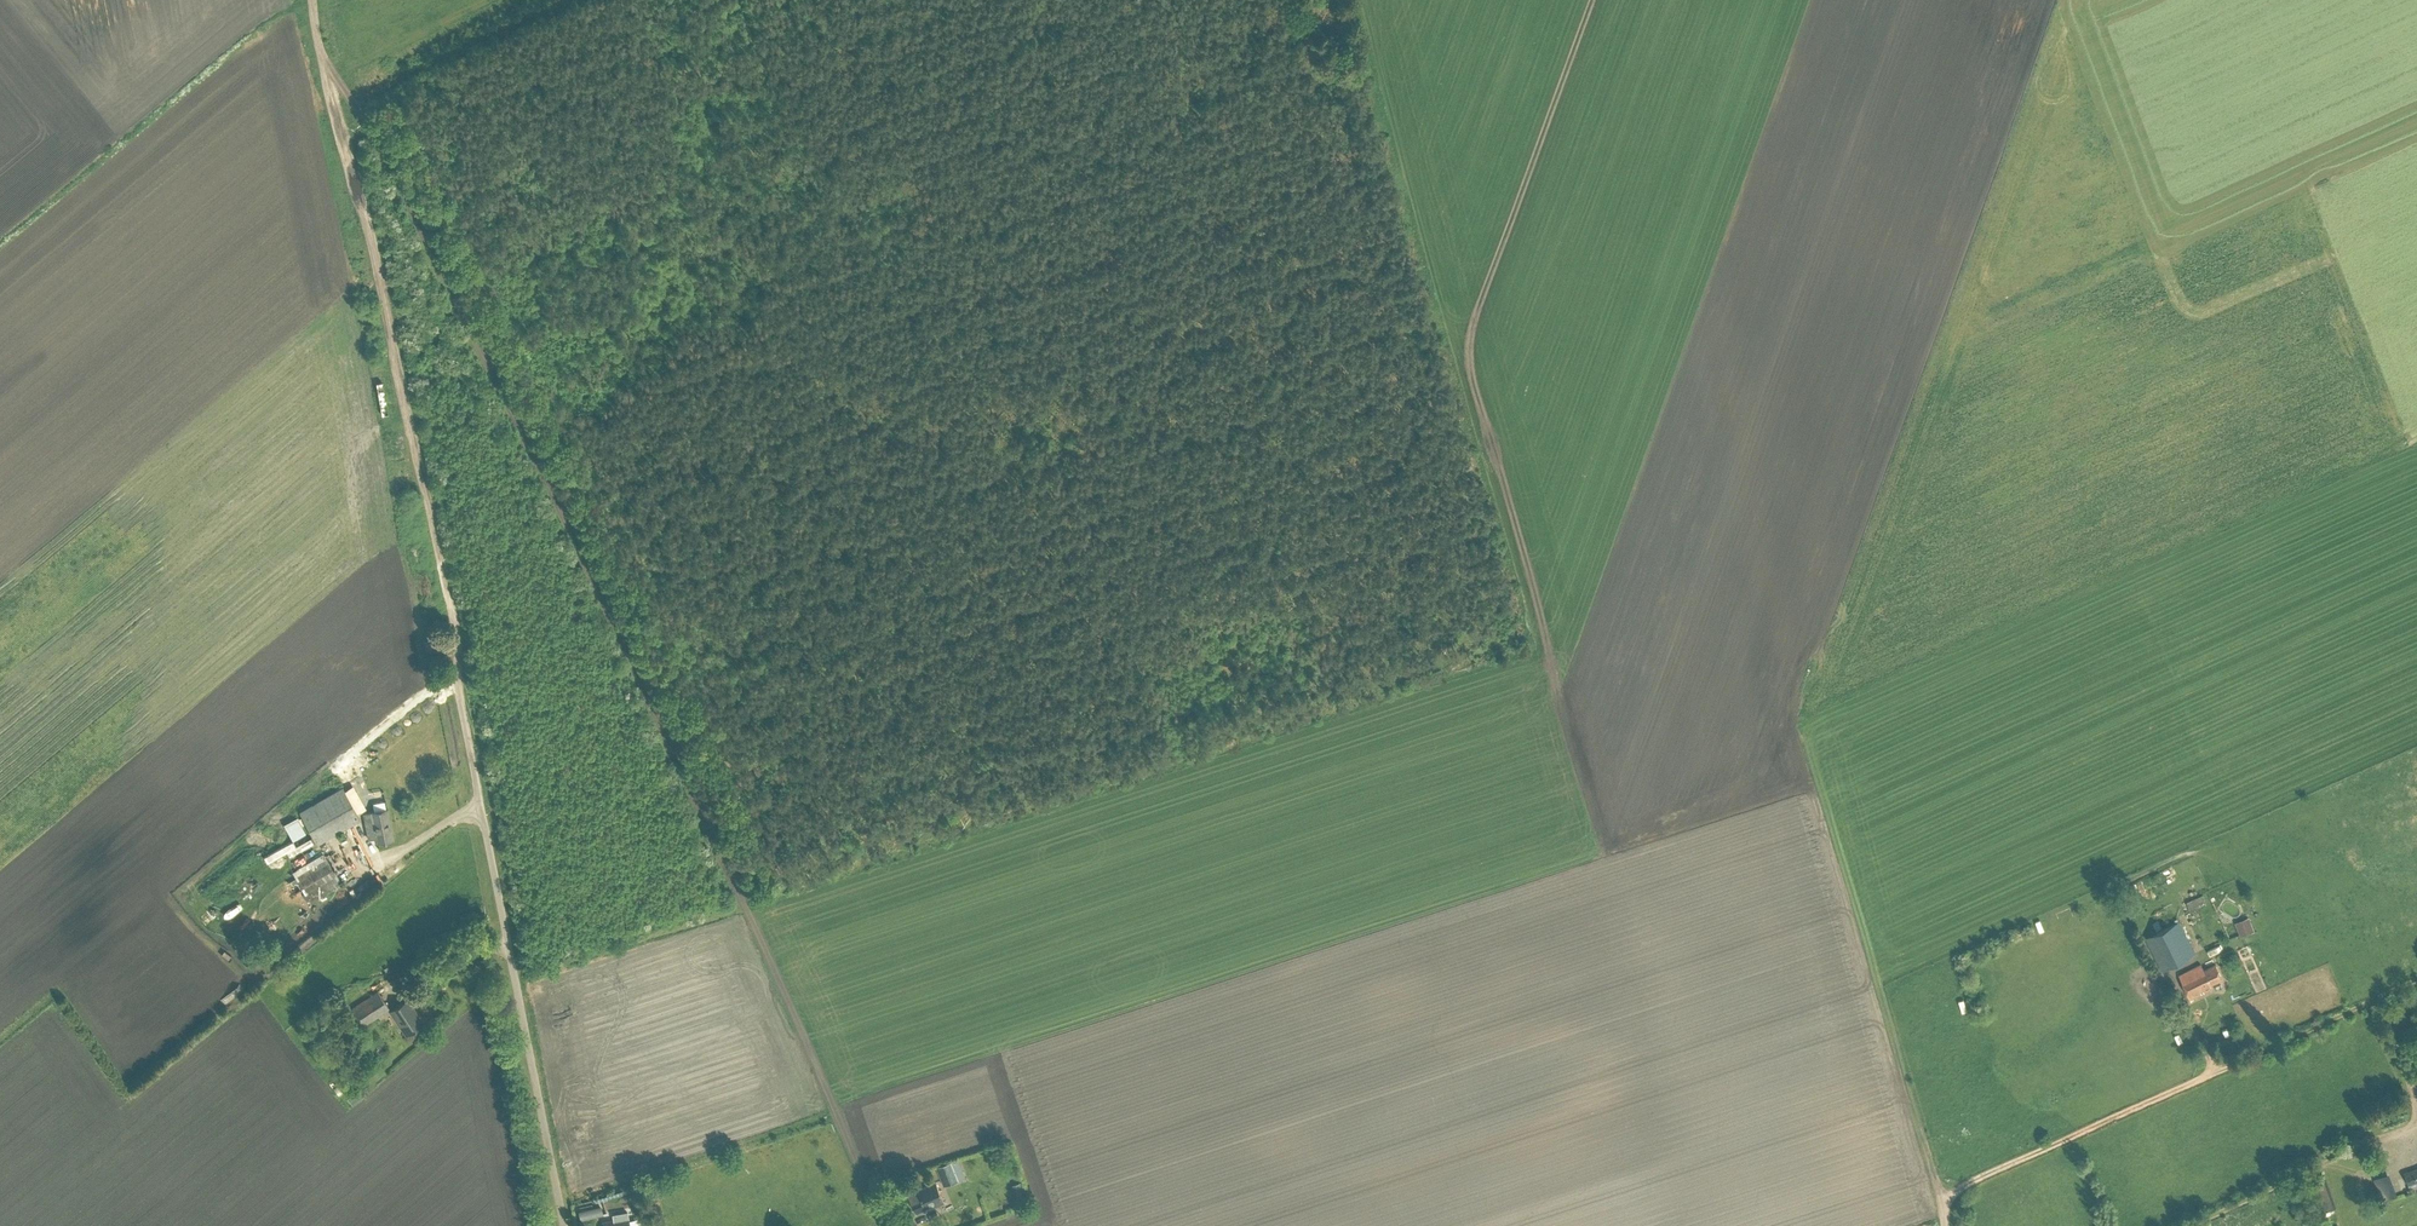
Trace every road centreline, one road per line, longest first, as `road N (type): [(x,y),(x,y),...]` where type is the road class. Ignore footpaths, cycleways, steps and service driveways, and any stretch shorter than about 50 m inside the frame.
road 1 (track): [(882,1216),(551,490),(344,86),(328,76)]
road 2 (unclassified): [(564,1225),(452,630),(312,0)]
road 3 (unclassified): [(1944,1225),(1941,1210),(1973,1180),(2209,1074)]
road 4 (track): [(1941,1210),(1872,953)]
road 5 (track): [(2177,1225),(2406,1128),(2416,1114)]
road 6 (track): [(2209,1074),(2416,981)]

